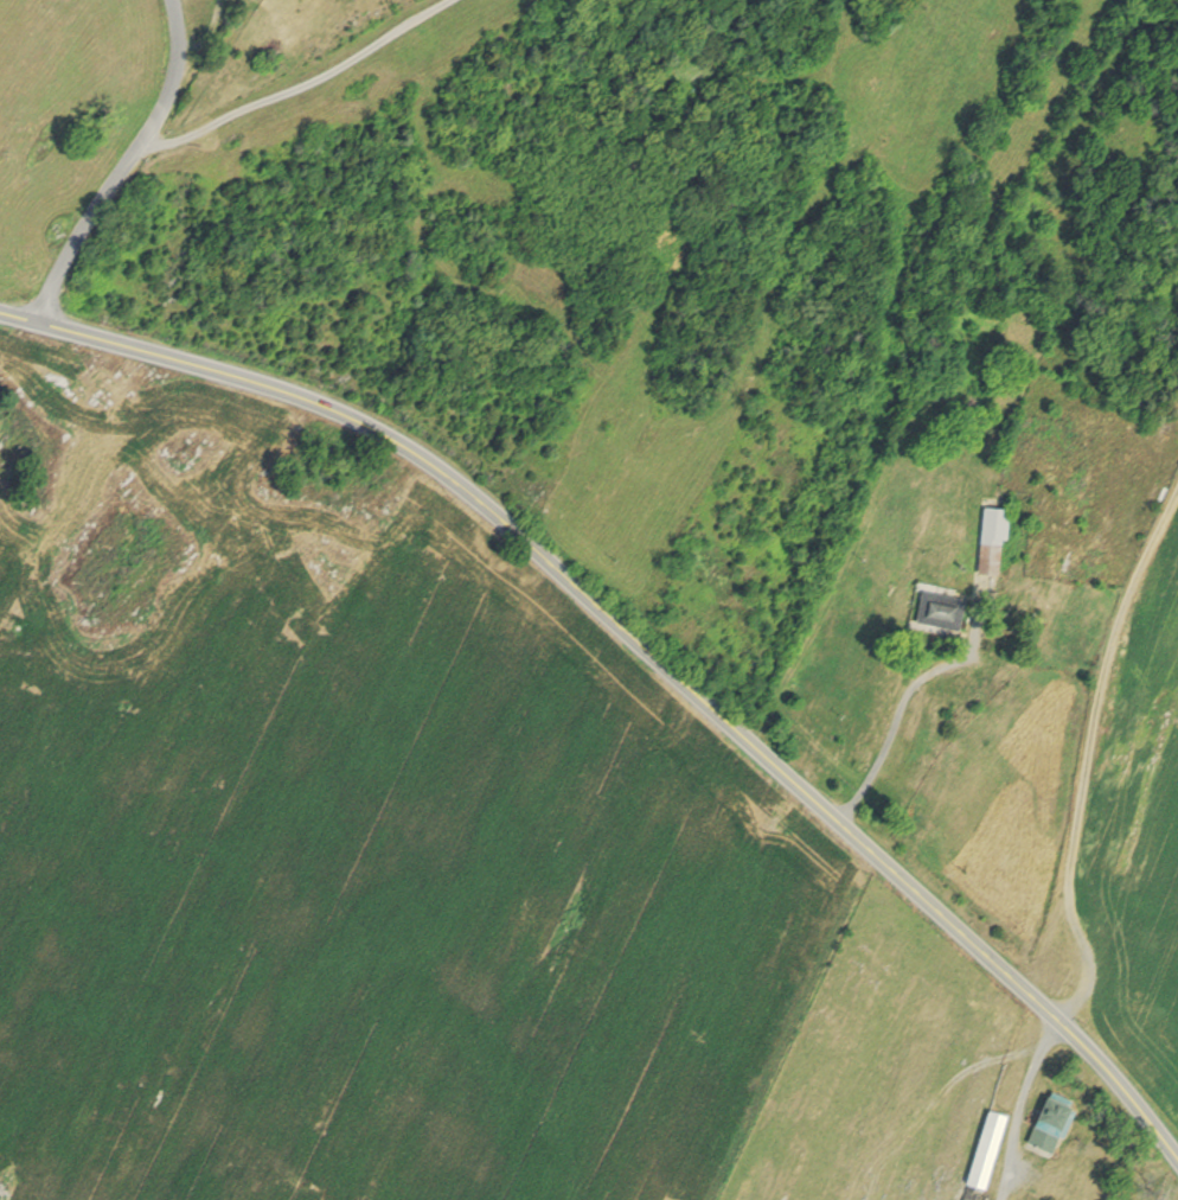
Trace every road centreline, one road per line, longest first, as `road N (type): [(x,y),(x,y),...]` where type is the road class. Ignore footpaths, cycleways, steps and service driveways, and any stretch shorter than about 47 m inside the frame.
road 1 (tertiary): [(1063,1021),(468,491),(390,433),(302,396),(0,311)]
road 2 (residential): [(146,146),(193,136),(321,83),(453,0)]
road 3 (residential): [(44,321),(62,267),(108,190),(146,146)]
road 4 (tertiary): [(1177,1150),(1063,1021)]
road 5 (residential): [(146,146),(179,70),(174,0)]

